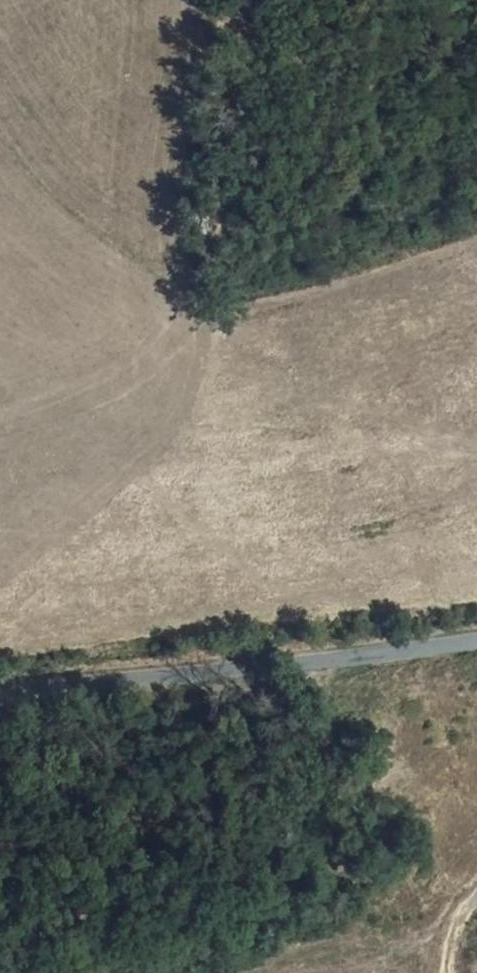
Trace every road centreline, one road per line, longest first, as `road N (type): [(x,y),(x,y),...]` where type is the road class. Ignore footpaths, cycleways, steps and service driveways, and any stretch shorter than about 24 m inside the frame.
road 1 (unclassified): [(476,645),(0,696)]

